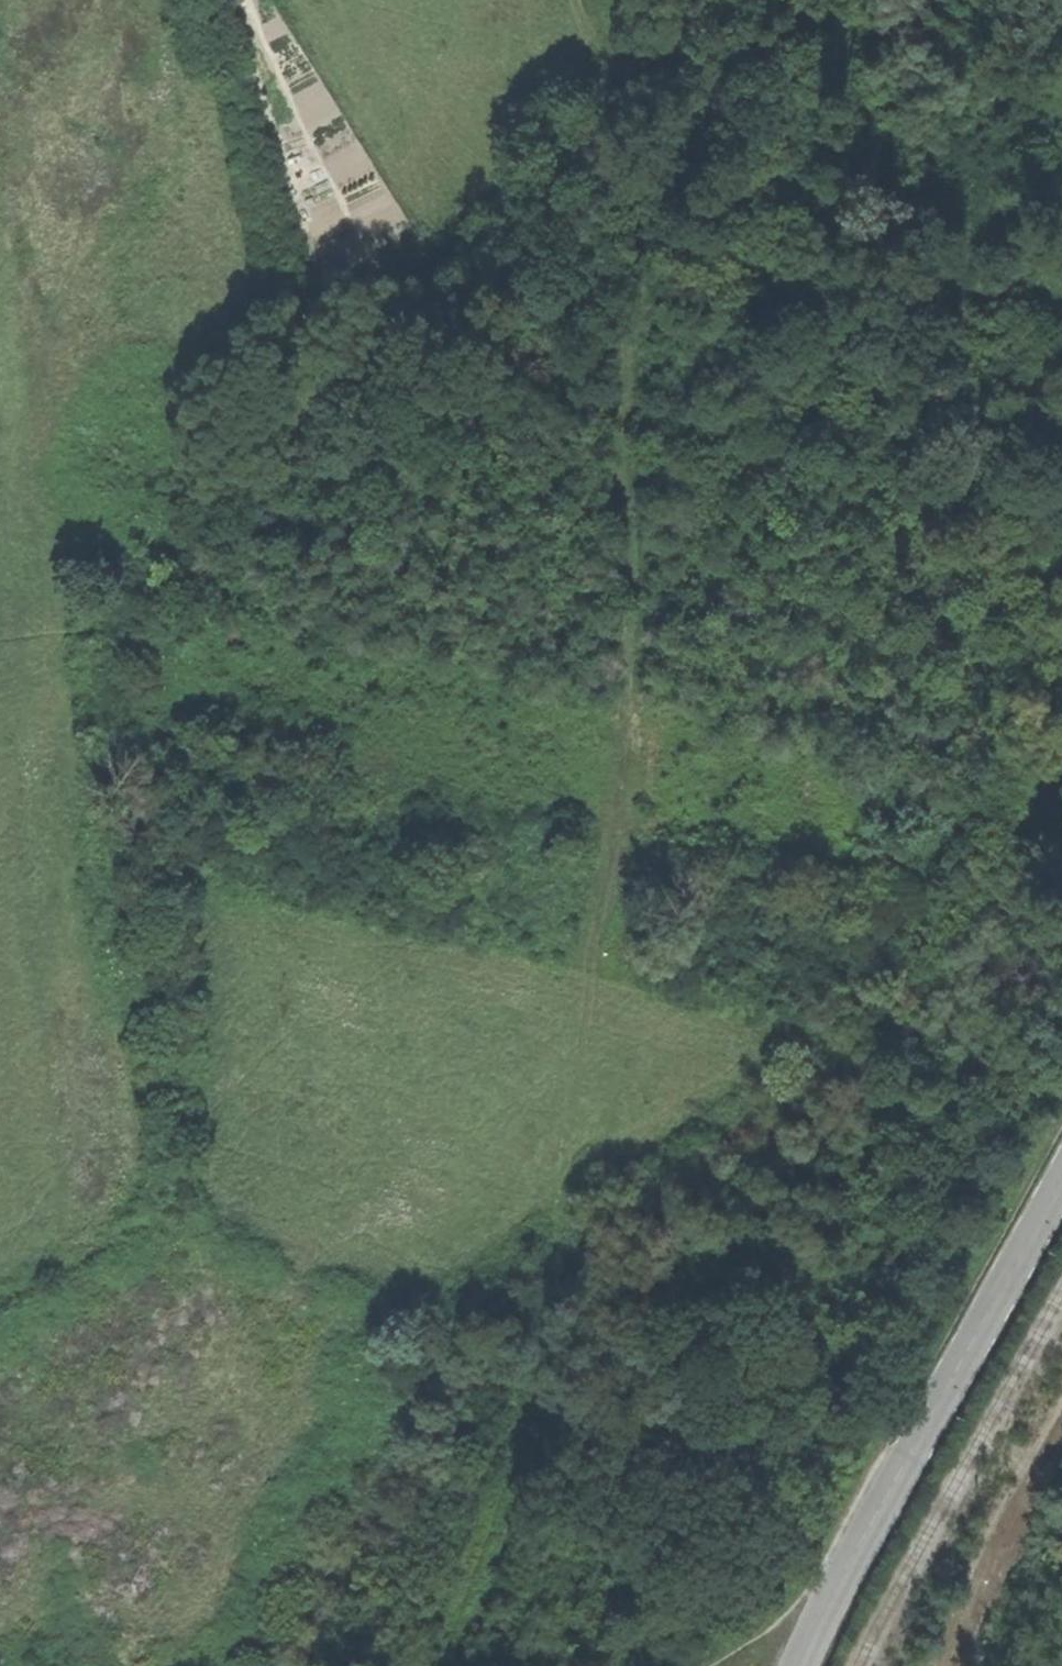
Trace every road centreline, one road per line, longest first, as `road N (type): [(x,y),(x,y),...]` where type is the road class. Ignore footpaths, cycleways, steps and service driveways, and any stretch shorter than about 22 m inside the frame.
road 1 (unclassified): [(797,1665),(1061,1175)]

